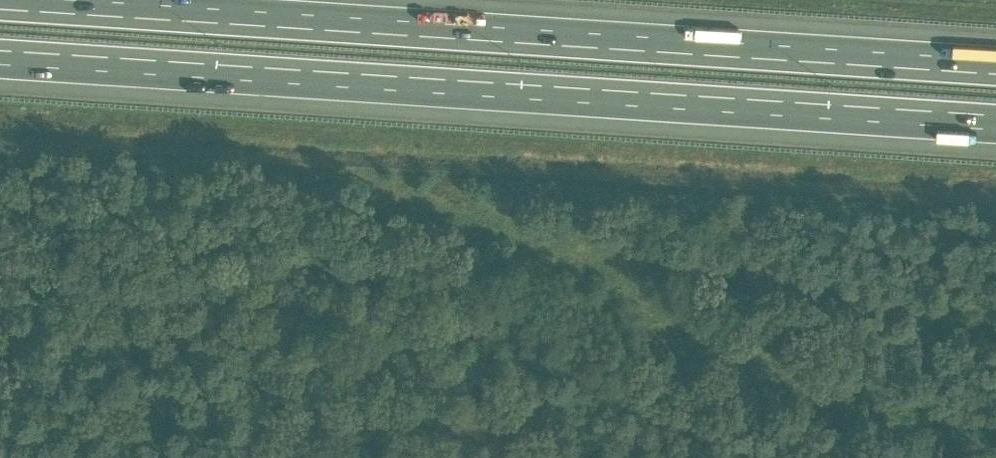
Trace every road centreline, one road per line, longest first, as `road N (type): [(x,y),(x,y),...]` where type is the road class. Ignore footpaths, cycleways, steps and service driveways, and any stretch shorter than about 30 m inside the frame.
road 1 (motorway): [(0,57),(995,122)]
road 2 (motorway): [(995,65),(13,0)]

